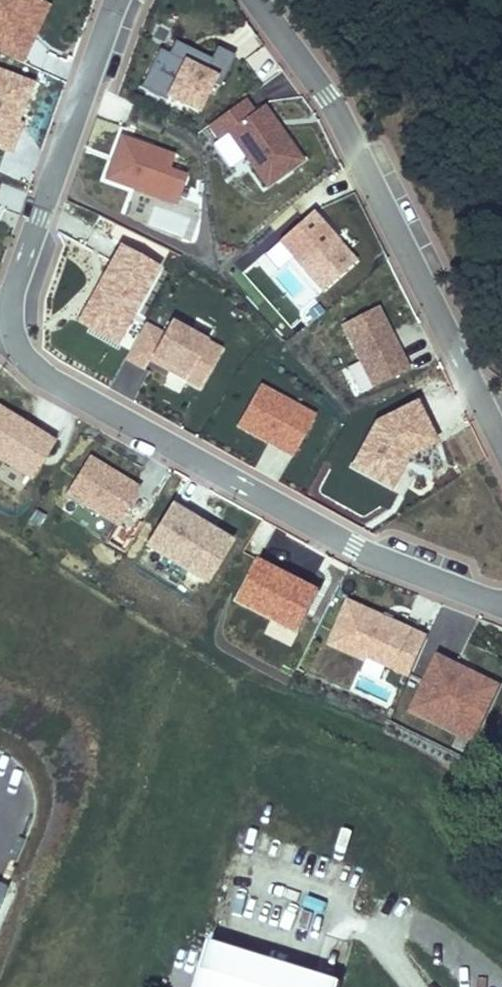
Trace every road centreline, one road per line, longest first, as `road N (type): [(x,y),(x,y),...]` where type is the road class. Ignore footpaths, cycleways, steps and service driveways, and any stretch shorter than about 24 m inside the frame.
road 1 (residential): [(501,606),(353,547),(54,385),(23,357),(11,321),(15,287),(116,0)]
road 2 (residential): [(255,0),(326,95),(501,445)]

